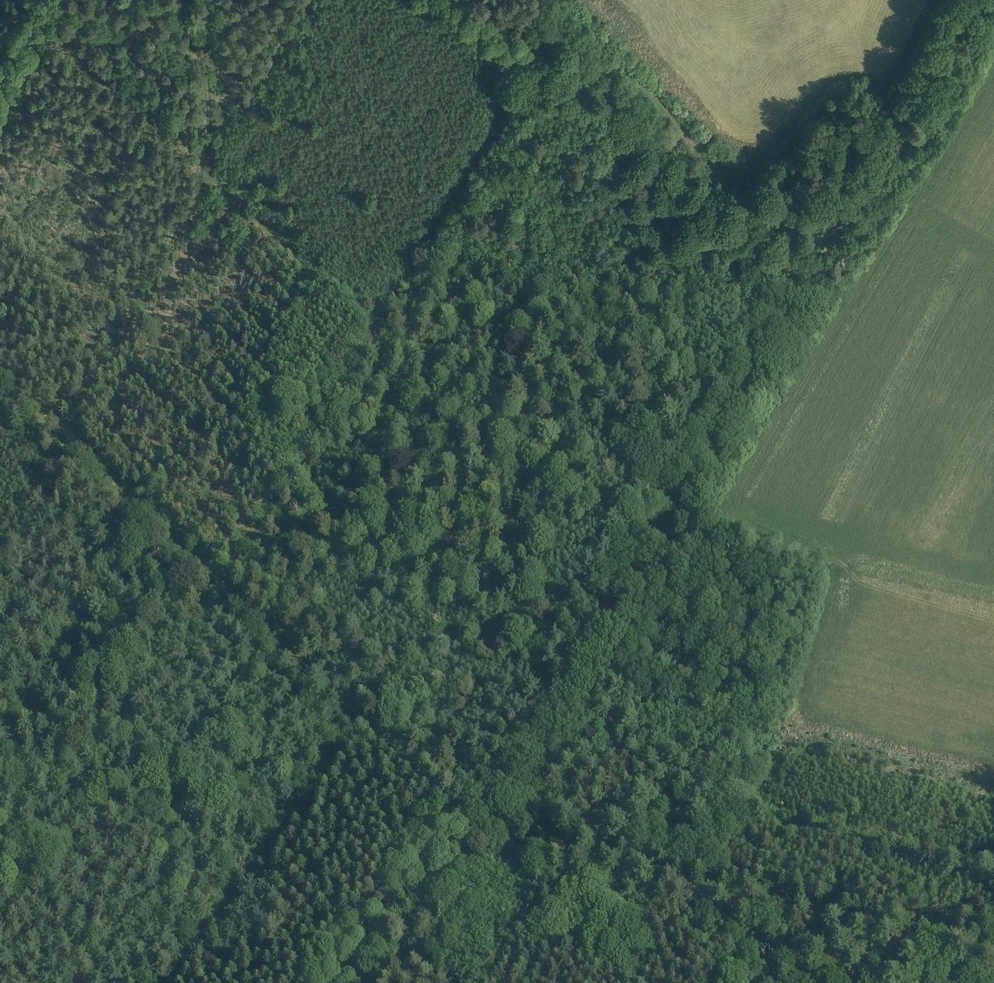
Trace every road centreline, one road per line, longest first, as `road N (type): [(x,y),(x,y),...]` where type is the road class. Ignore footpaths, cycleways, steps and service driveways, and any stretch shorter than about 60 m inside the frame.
road 1 (track): [(973,0),(490,819),(397,953)]
road 2 (track): [(220,590),(388,305),(443,270),(479,273),(521,312),(672,512)]
road 3 (track): [(972,955),(536,856),(480,833)]
road 4 (track): [(64,436),(207,168),(206,73),(183,0)]
road 5 (track): [(460,0),(540,44),(624,74),(811,276)]
road 6 (track): [(150,522),(480,833)]
road 7 (track): [(168,982),(354,722)]
road 8 (track): [(0,758),(150,522)]
road 9 (track): [(205,175),(354,313),(369,340)]
road 10 (track): [(0,372),(150,522)]

